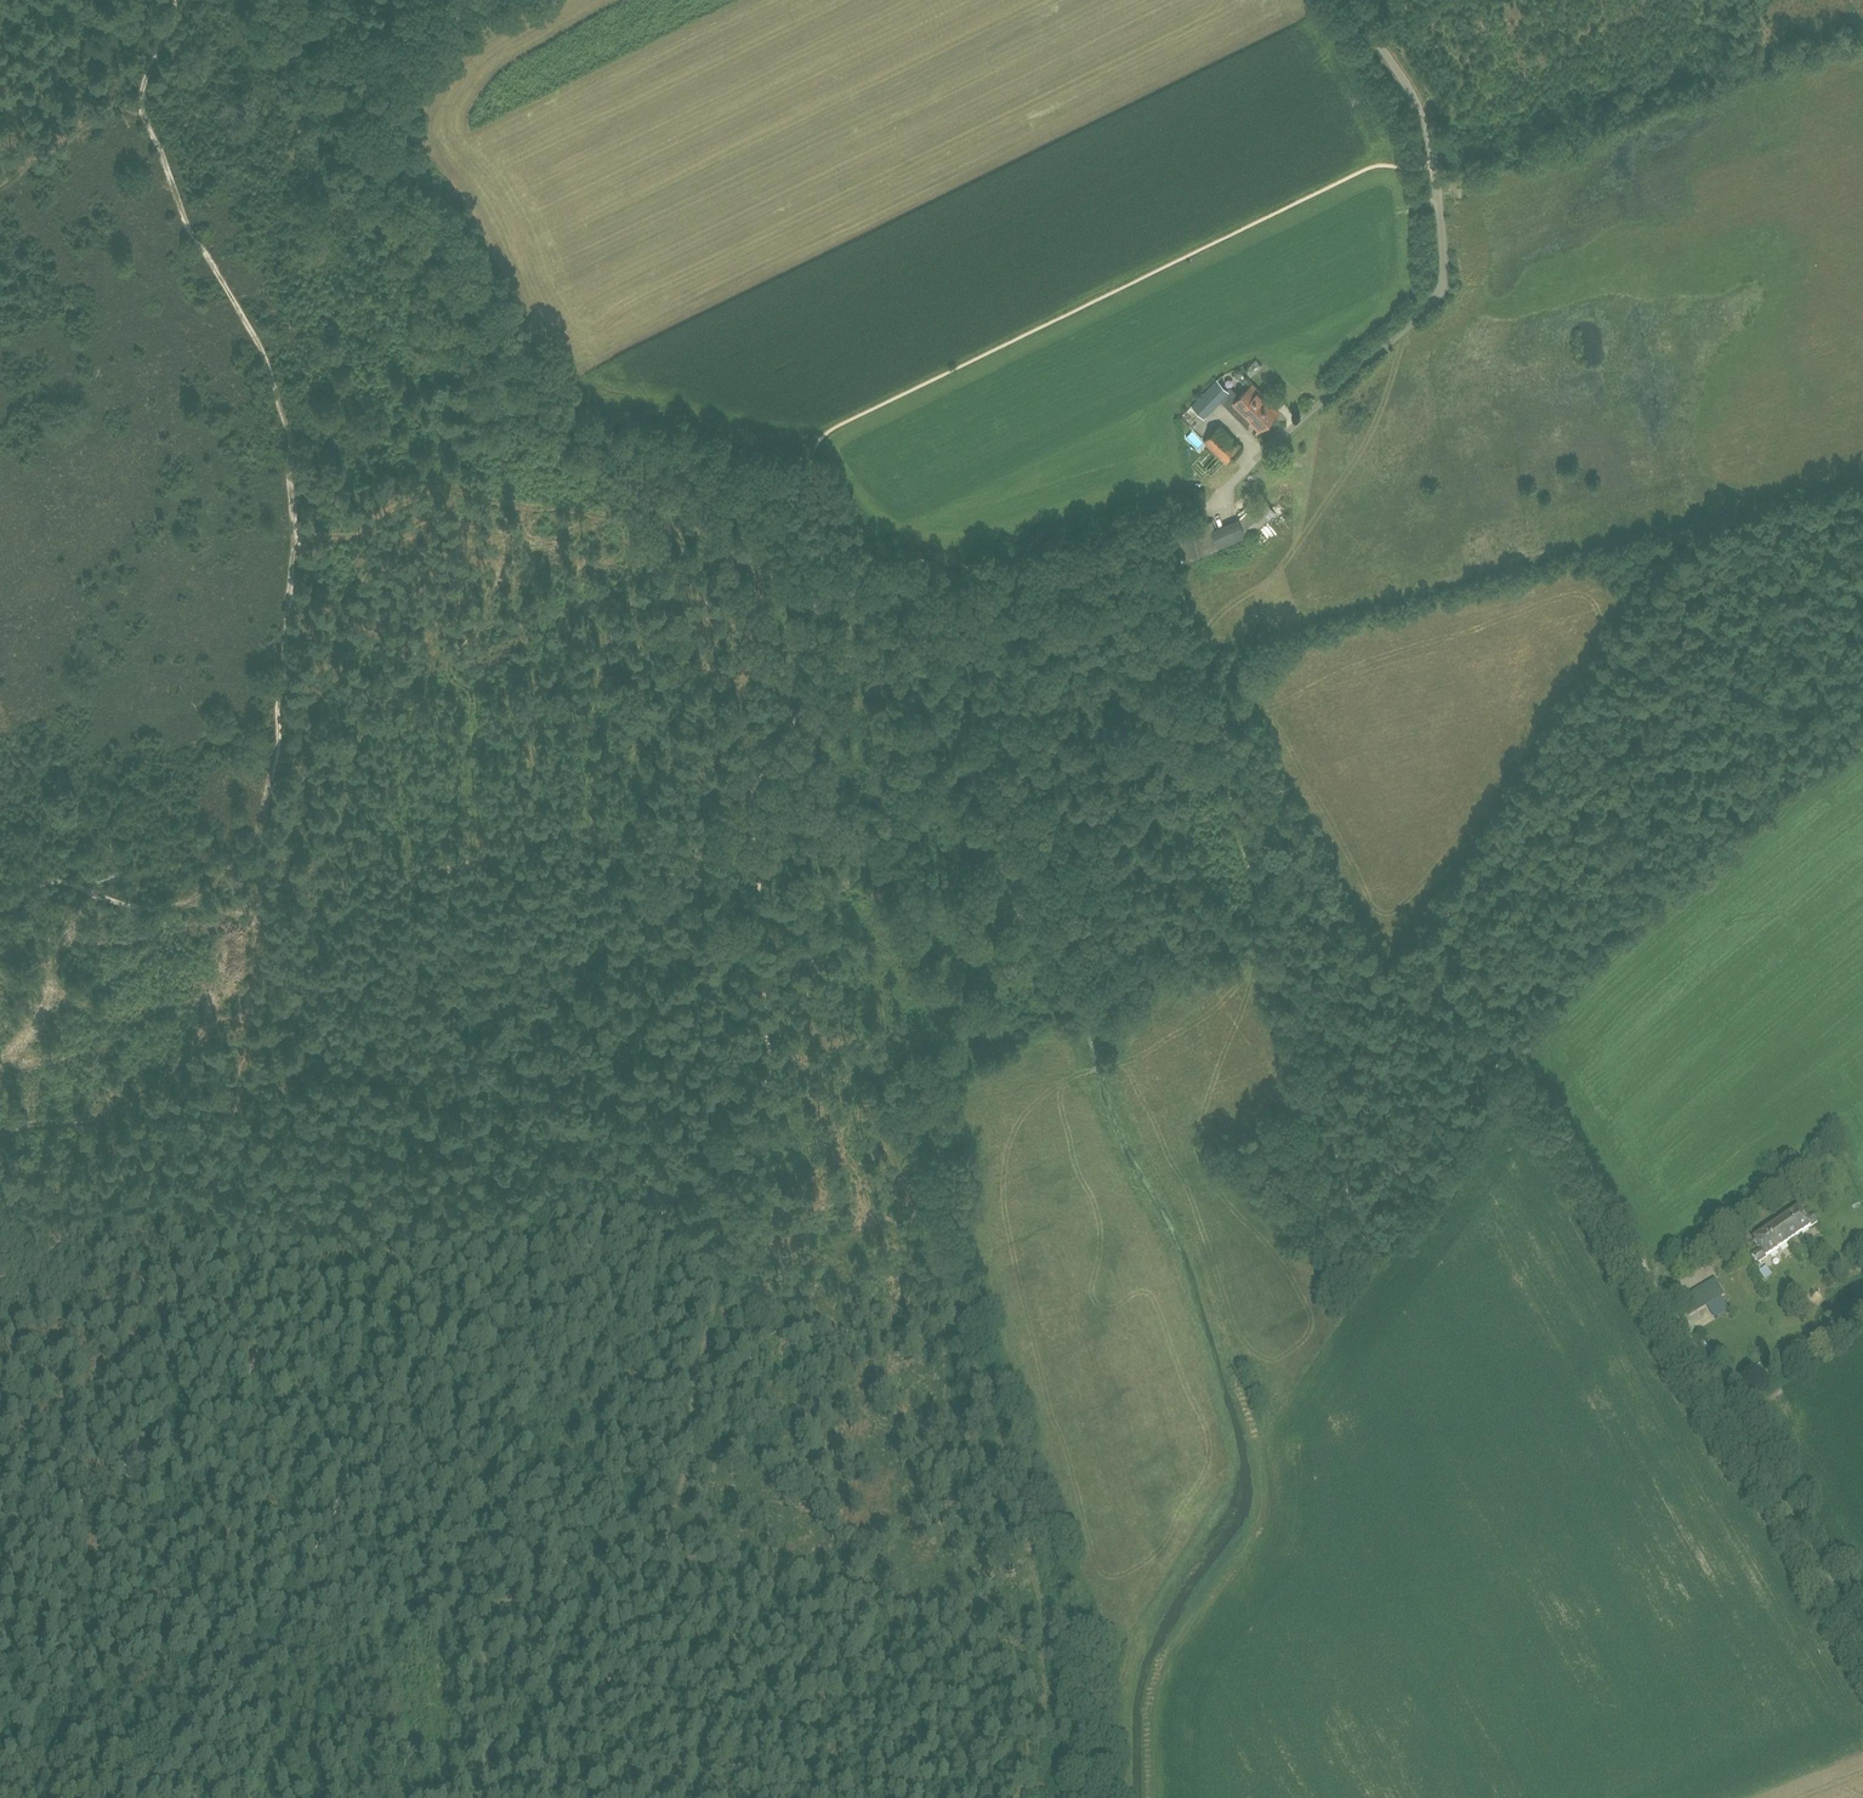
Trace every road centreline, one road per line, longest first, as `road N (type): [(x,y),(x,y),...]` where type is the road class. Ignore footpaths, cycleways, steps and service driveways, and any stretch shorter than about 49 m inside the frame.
road 1 (track): [(0,904),(56,879),(125,907),(178,911),(265,837),(292,448),(265,363),(137,107),(173,26),(172,0)]
road 2 (track): [(248,931),(191,1228),(55,1449),(0,1517)]
road 3 (residential): [(1862,1653),(1639,1260)]
road 4 (track): [(1639,1260),(1532,1078)]
road 5 (unclassified): [(1435,173),(1416,98),(1351,0)]

